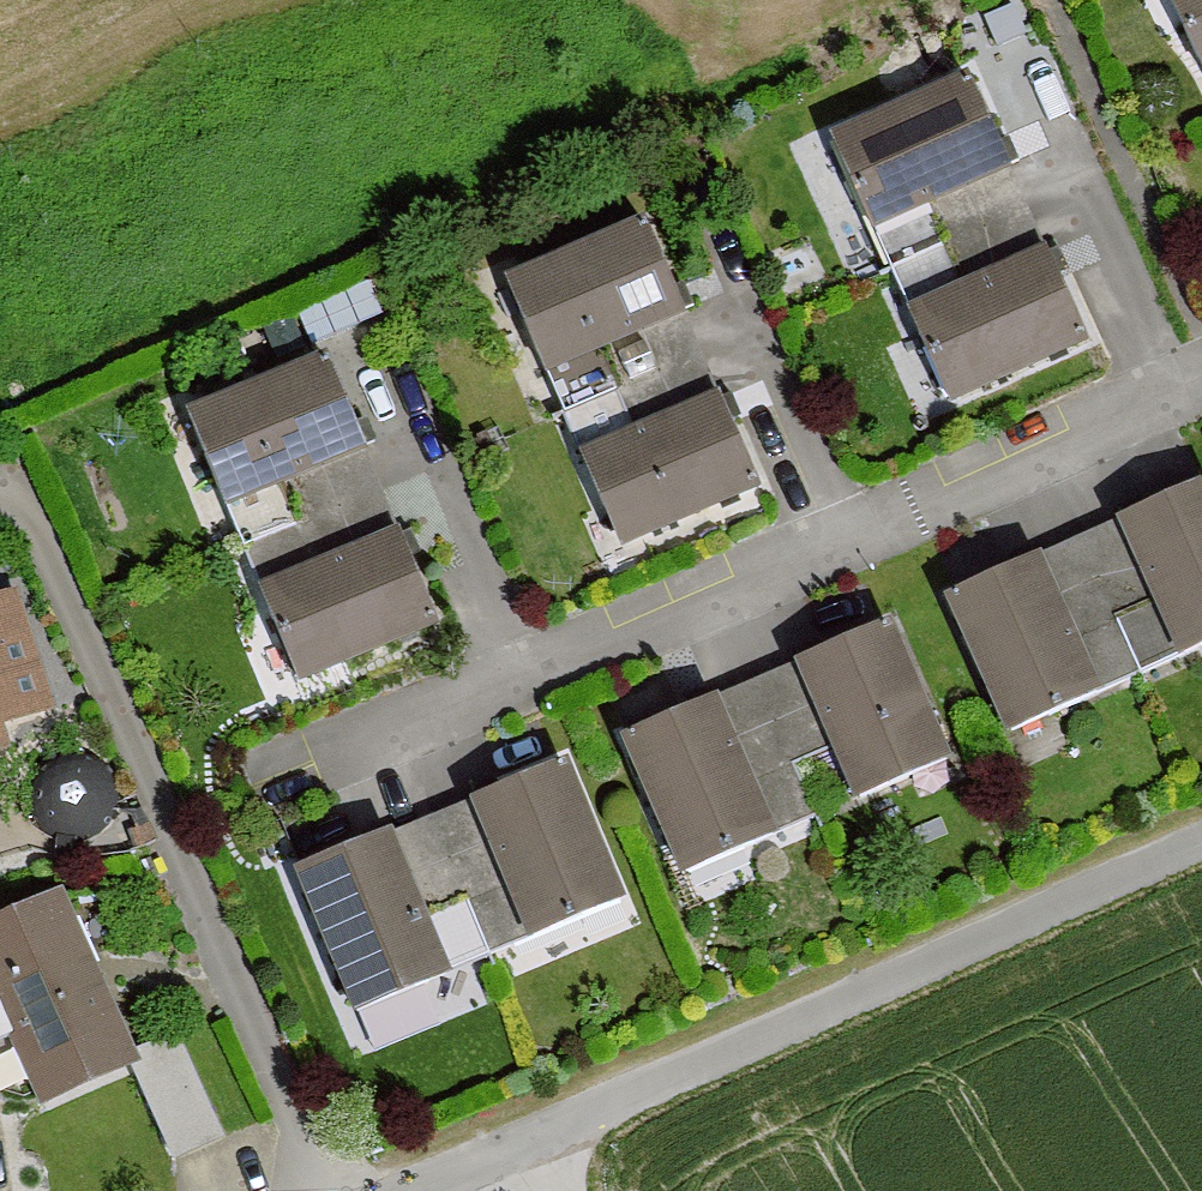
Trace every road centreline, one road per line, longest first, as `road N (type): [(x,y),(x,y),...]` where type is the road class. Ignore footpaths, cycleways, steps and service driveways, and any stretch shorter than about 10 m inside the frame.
road 1 (residential): [(1201,384),(283,782)]
road 2 (residential): [(1201,834),(530,1150),(421,1190)]
road 3 (residential): [(324,1190),(12,488),(0,491)]

